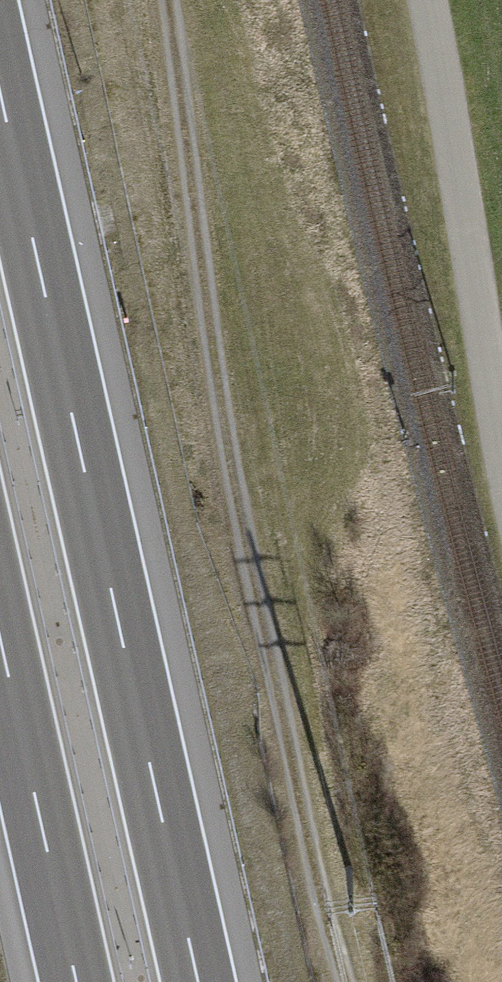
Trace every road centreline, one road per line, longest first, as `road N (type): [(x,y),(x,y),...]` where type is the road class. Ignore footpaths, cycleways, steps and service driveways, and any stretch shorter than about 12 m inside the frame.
road 1 (track): [(160,0),(215,458),(327,981)]
road 2 (motorway): [(199,981),(0,88)]
road 3 (track): [(501,430),(428,0)]
road 4 (motorway): [(0,636),(77,981)]

